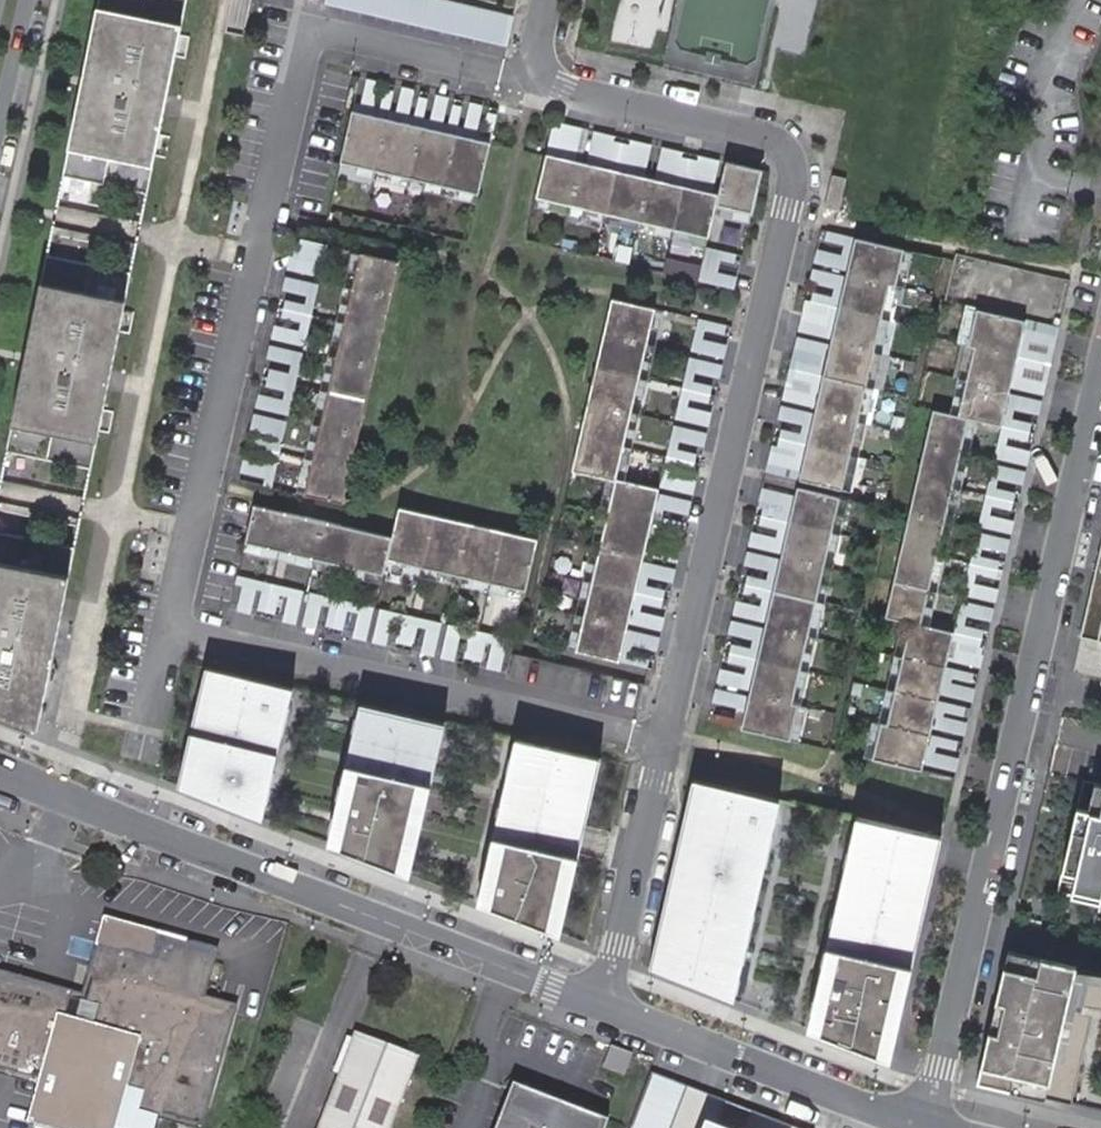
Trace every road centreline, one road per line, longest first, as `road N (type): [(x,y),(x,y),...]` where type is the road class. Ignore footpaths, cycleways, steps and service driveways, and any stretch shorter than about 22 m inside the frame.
road 1 (residential): [(531,78),(352,32),(329,33),(305,50),(180,603),(182,624),(664,738)]
road 2 (residential): [(664,738),(792,167),(774,142),(756,135),(531,78)]
road 3 (residential): [(1100,380),(925,1124)]
road 4 (unclassified): [(600,999),(0,771)]
road 5 (unclassified): [(925,1124),(600,999)]
road 6 (residential): [(600,999),(664,738)]
road 7 (secondary): [(0,126),(28,0)]

